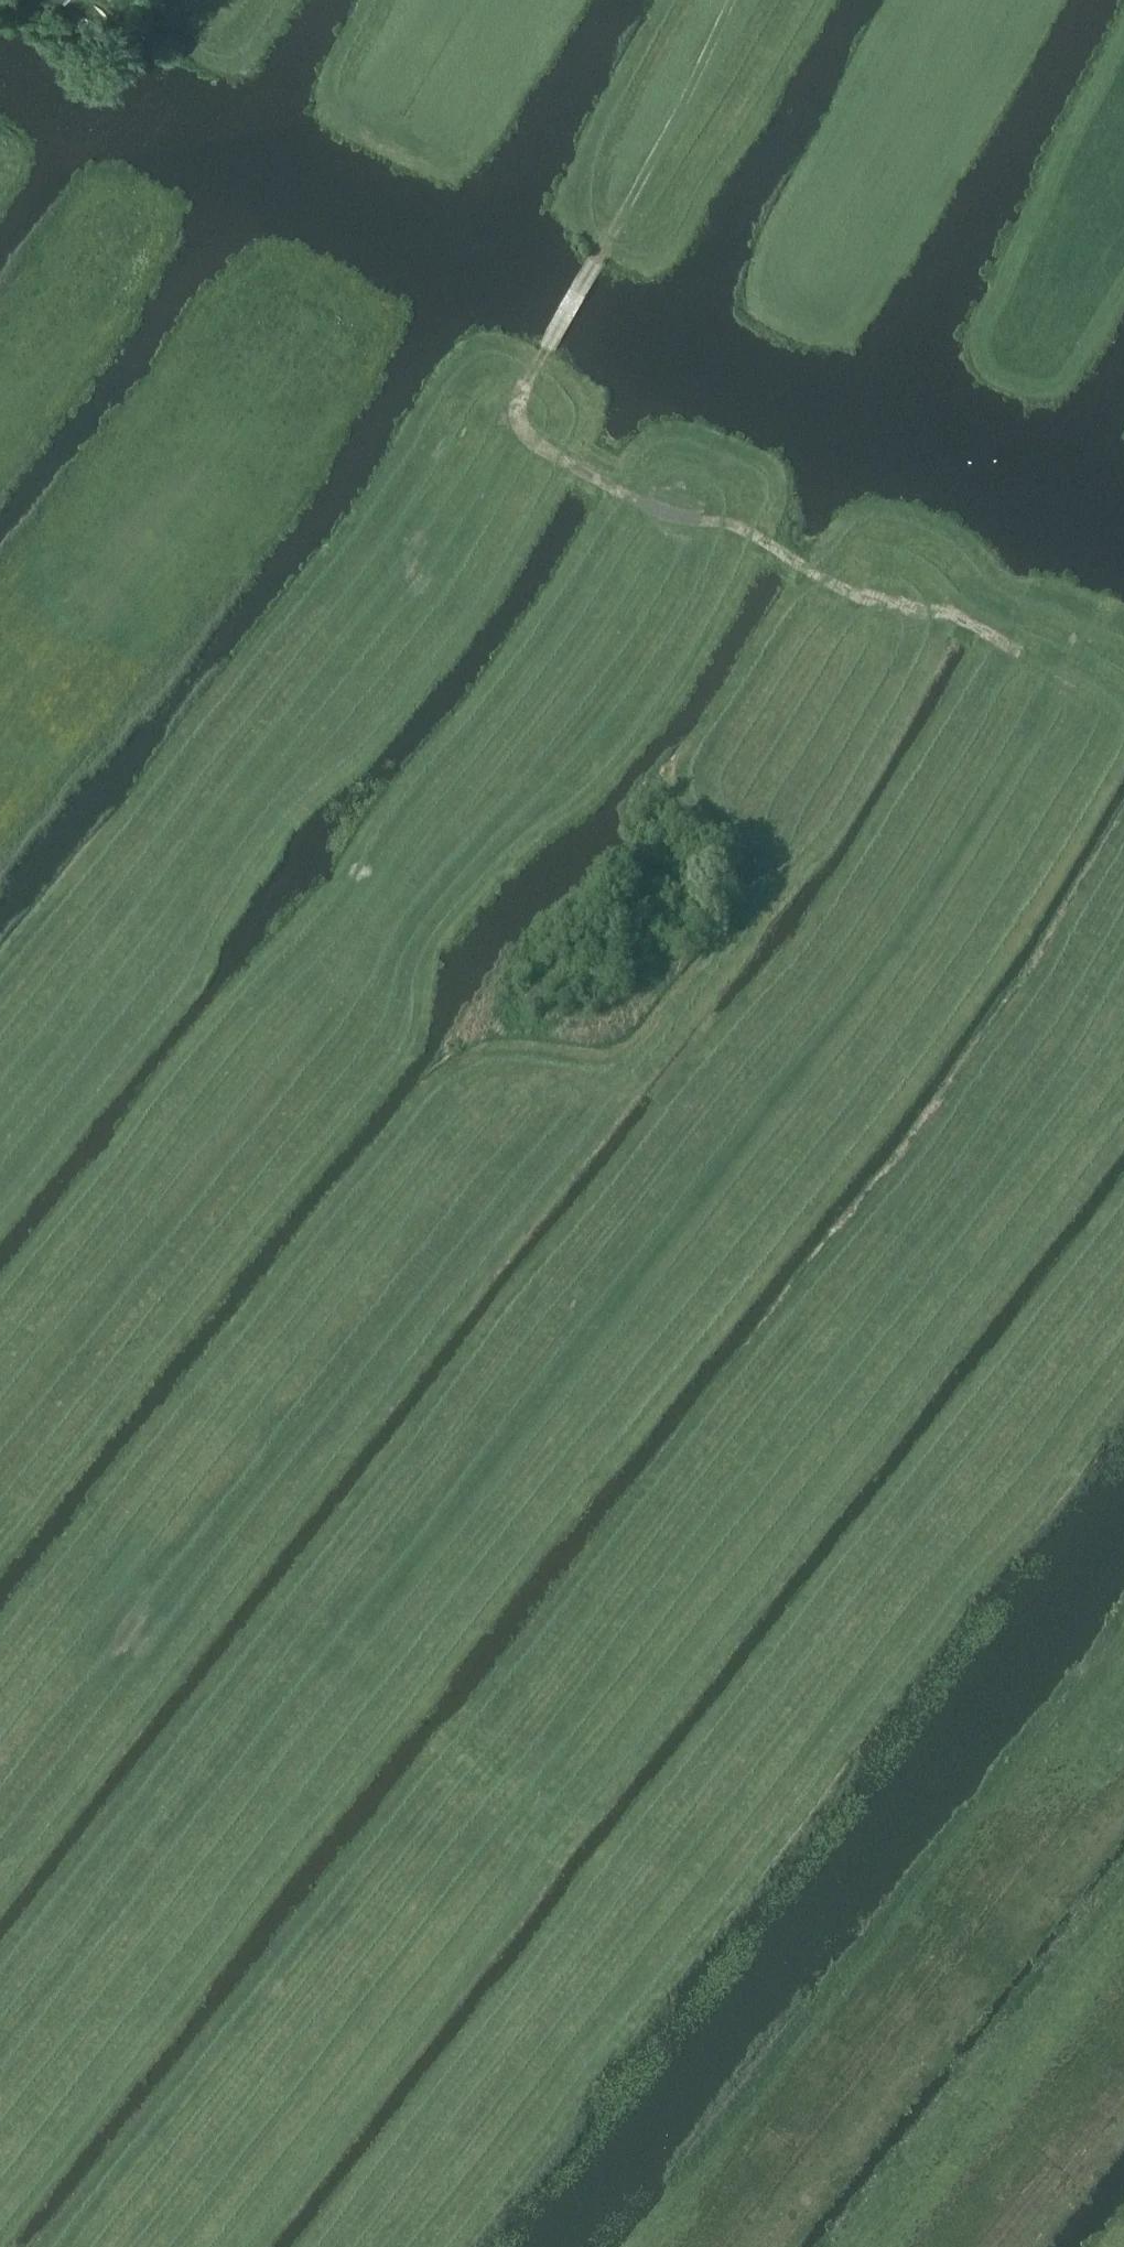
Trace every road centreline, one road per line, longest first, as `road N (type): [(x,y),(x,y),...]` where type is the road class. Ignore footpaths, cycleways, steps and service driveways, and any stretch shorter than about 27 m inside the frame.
road 1 (track): [(1123,717),(953,614),(879,600),(823,578),(722,521),(701,522),(636,500),(545,454),(521,433),(515,408),(542,359)]
road 2 (track): [(607,246),(677,125),(728,0)]
road 3 (track): [(607,246),(542,359)]

